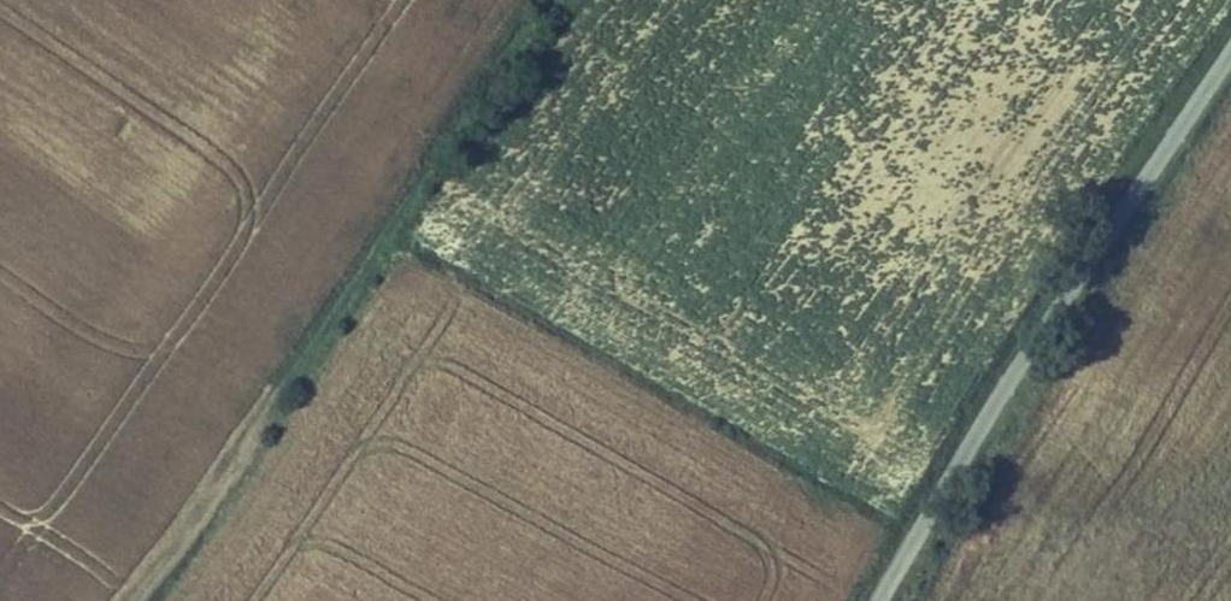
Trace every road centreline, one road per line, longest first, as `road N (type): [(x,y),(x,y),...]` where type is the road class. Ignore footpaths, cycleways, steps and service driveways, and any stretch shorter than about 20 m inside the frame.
road 1 (unclassified): [(1230,25),(868,600)]
road 2 (track): [(126,600),(422,173)]

